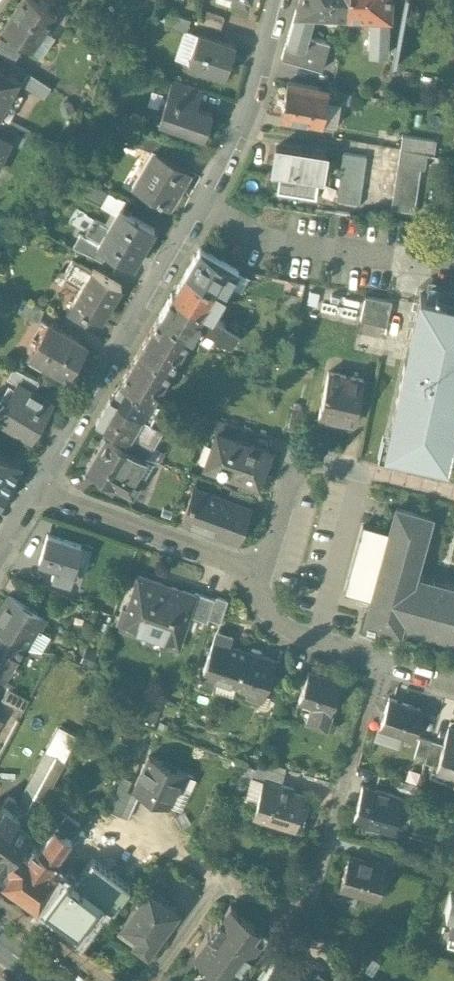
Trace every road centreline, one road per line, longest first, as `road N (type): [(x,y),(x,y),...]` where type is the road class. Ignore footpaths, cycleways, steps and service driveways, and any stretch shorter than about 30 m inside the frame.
road 1 (residential): [(280,0),(249,111),(205,202),(40,492)]
road 2 (residential): [(224,886),(246,883),(299,904),(314,900),(385,658)]
road 3 (residential): [(263,577),(300,454),(412,484)]
road 4 (residential): [(40,492),(198,544),(263,577)]
road 5 (residential): [(385,658),(288,623),(263,577)]
road 6 (residential): [(224,886),(112,819)]
road 7 (residential): [(147,980),(224,886)]

